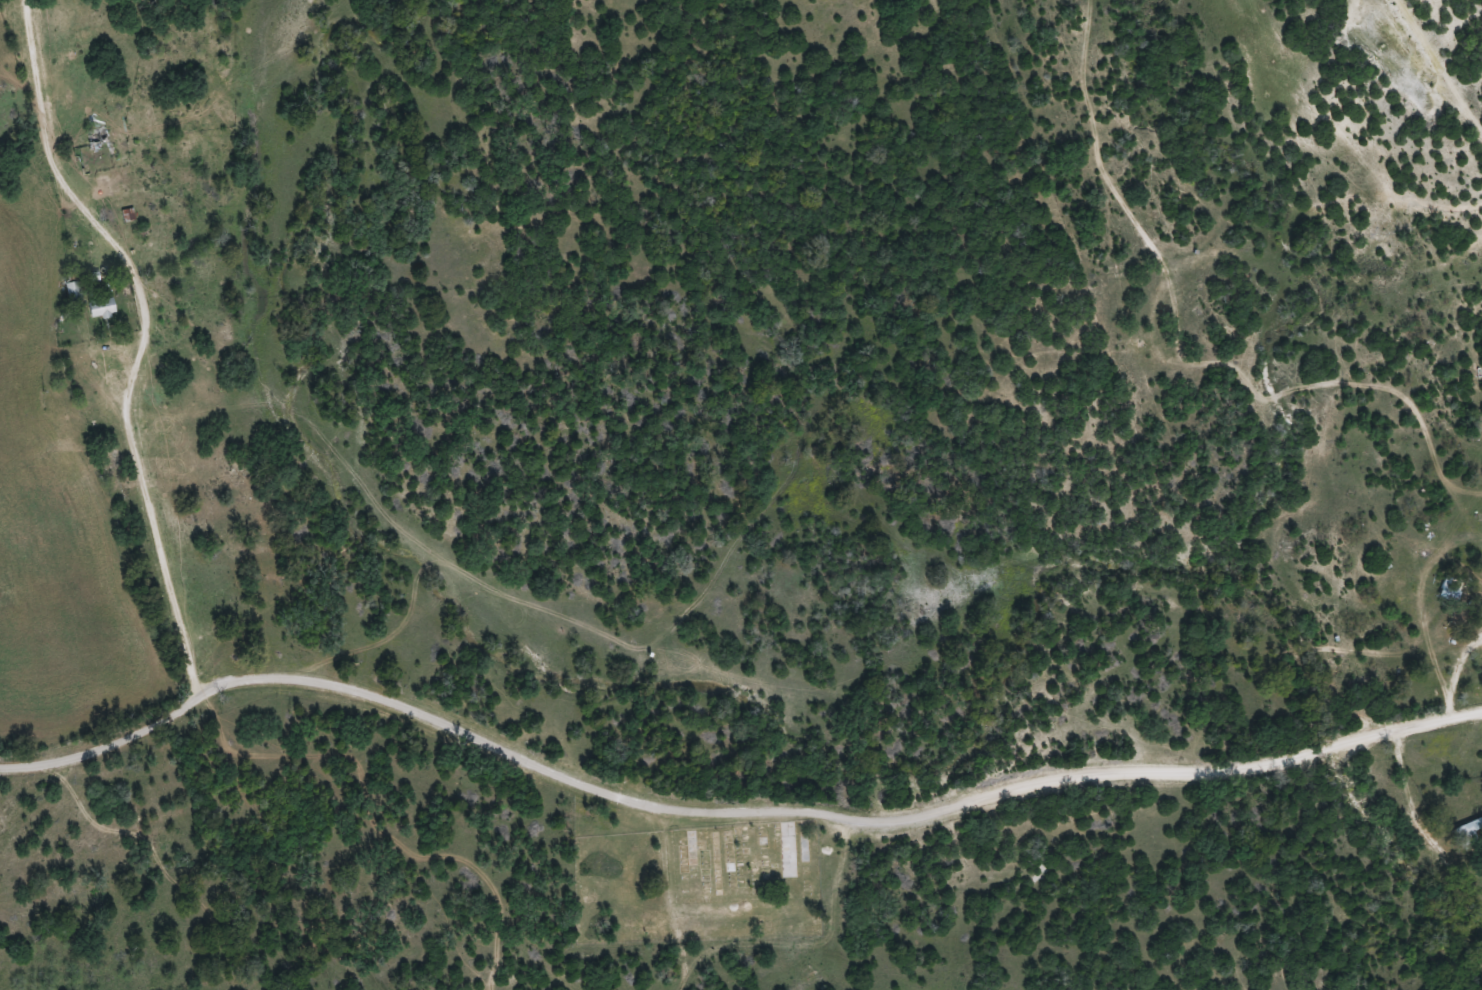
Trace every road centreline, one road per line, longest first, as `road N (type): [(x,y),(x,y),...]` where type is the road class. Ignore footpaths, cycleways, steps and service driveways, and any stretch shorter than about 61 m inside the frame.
road 1 (residential): [(1481,720),(1411,740),(884,800),(646,795),(383,695),(204,690),(194,705),(0,753)]
road 2 (residential): [(1481,247),(1396,220),(1252,261),(1123,236),(1073,181),(1043,91),(1031,0)]

